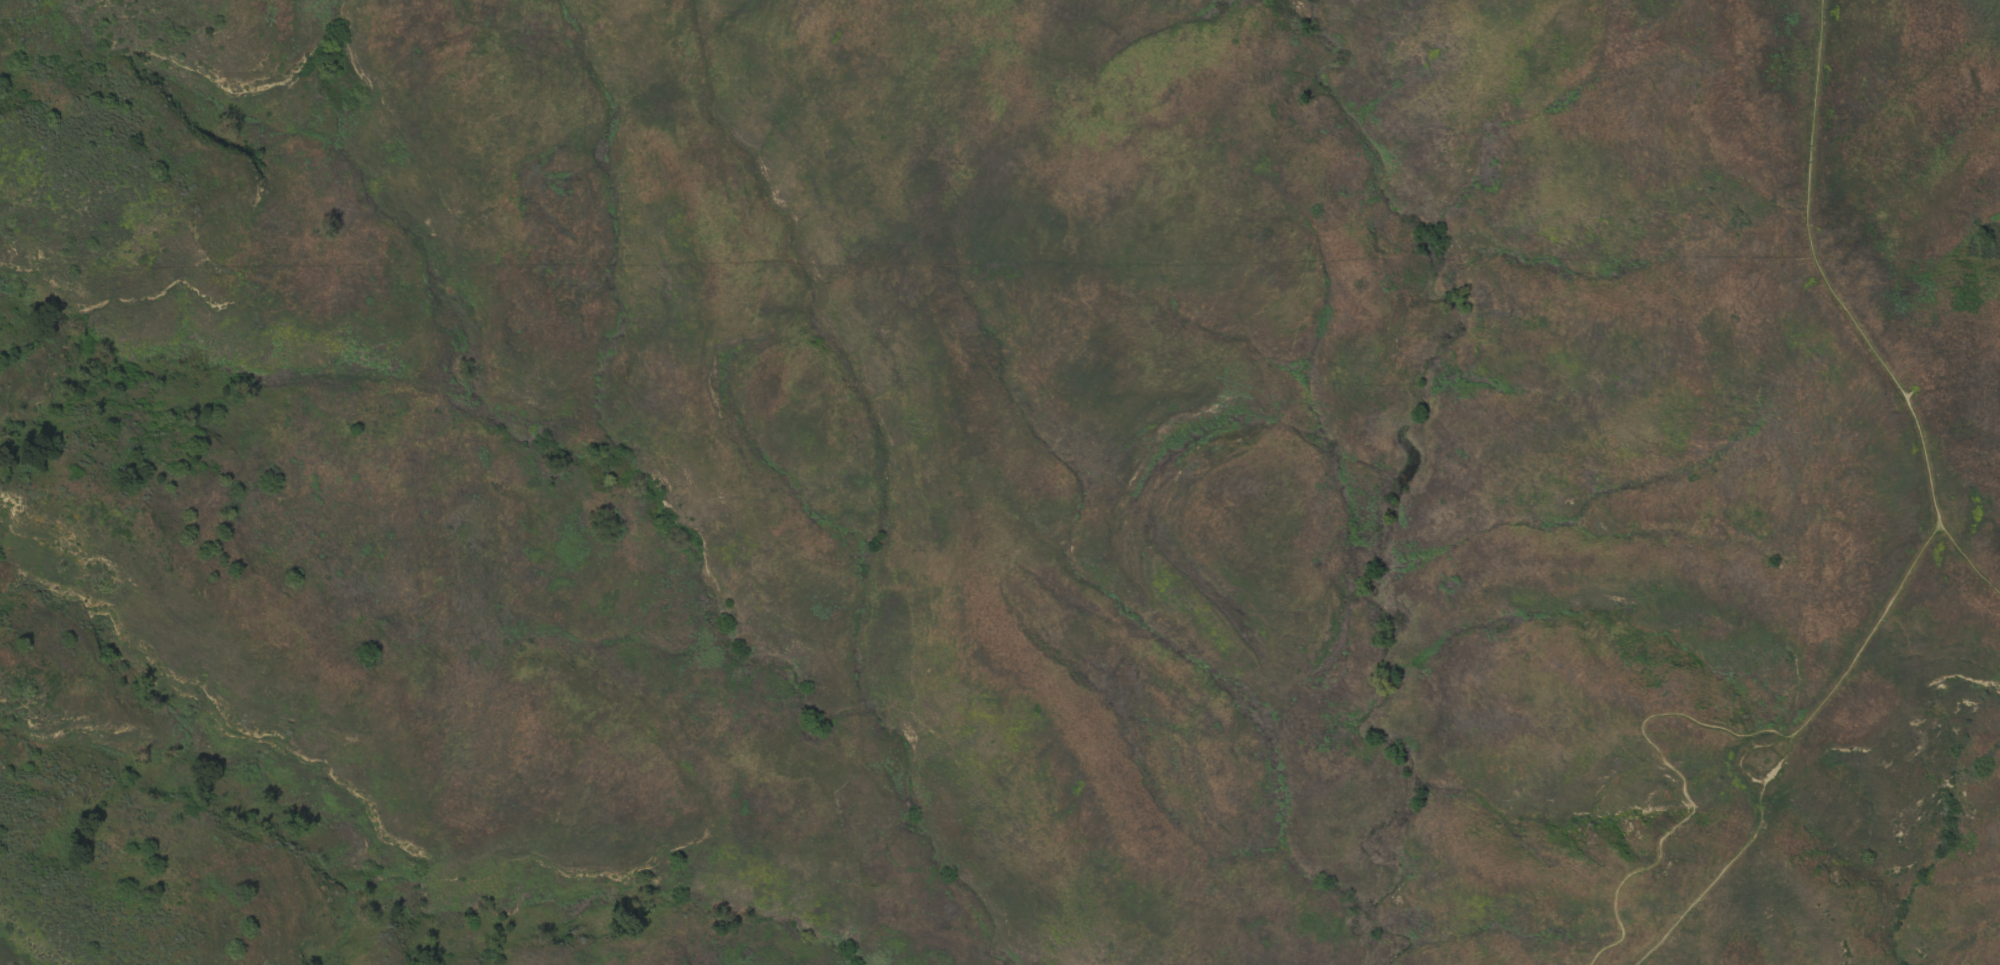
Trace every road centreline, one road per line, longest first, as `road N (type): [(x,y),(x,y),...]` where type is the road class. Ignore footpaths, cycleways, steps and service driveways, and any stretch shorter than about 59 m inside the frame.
road 1 (track): [(1806,222),(1826,284),(1908,395),(1942,525)]
road 2 (track): [(1942,525),(1765,781)]
road 3 (track): [(1819,0),(1806,222)]

